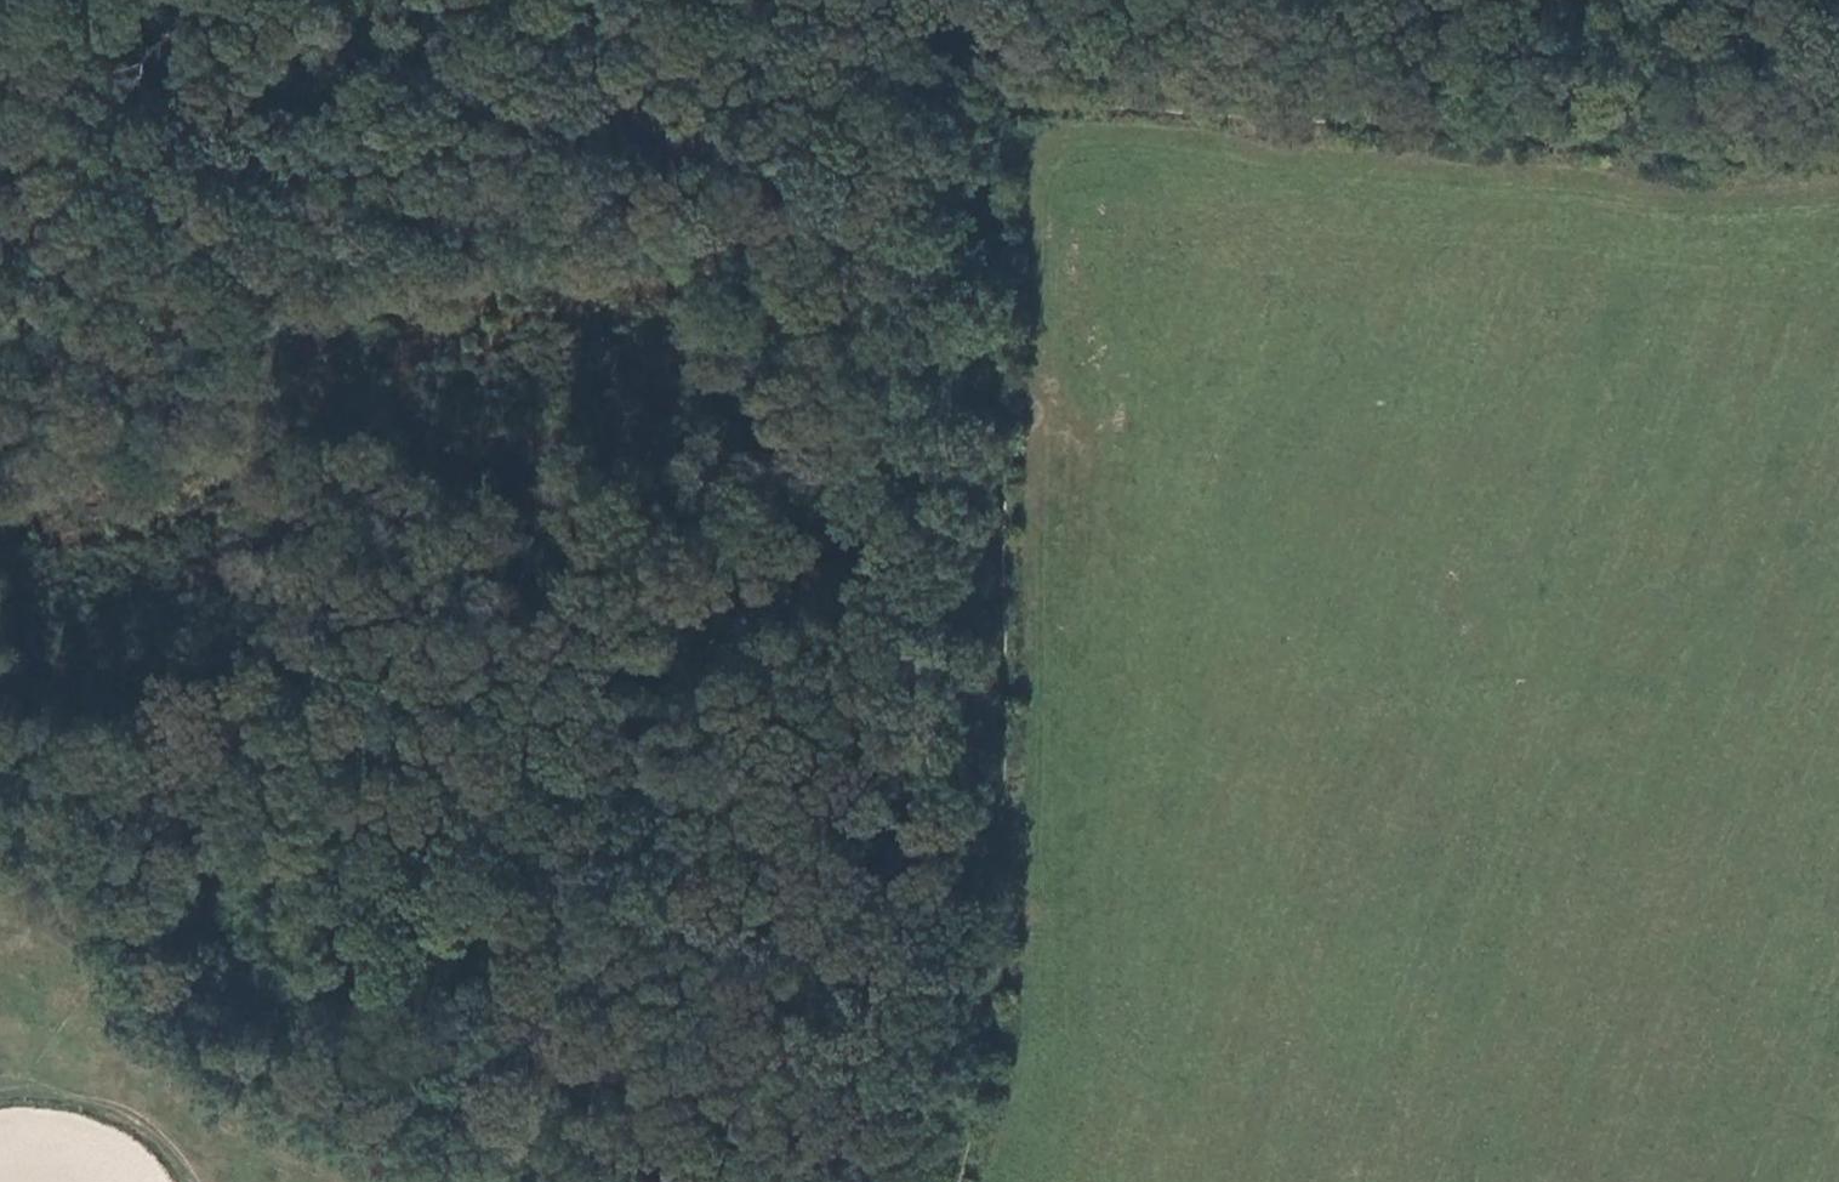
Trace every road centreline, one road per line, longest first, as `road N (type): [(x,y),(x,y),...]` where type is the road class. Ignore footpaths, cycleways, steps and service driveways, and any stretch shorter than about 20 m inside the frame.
road 1 (track): [(530,0),(409,64),(225,201),(0,313)]

